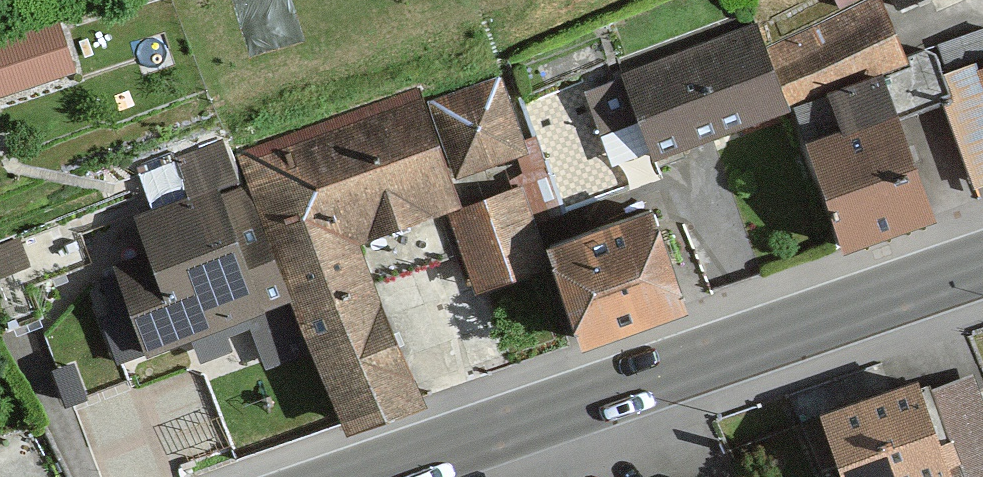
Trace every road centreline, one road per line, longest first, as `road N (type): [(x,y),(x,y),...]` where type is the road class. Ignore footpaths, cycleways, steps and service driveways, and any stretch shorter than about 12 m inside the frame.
road 1 (primary): [(982,263),(359,476)]

